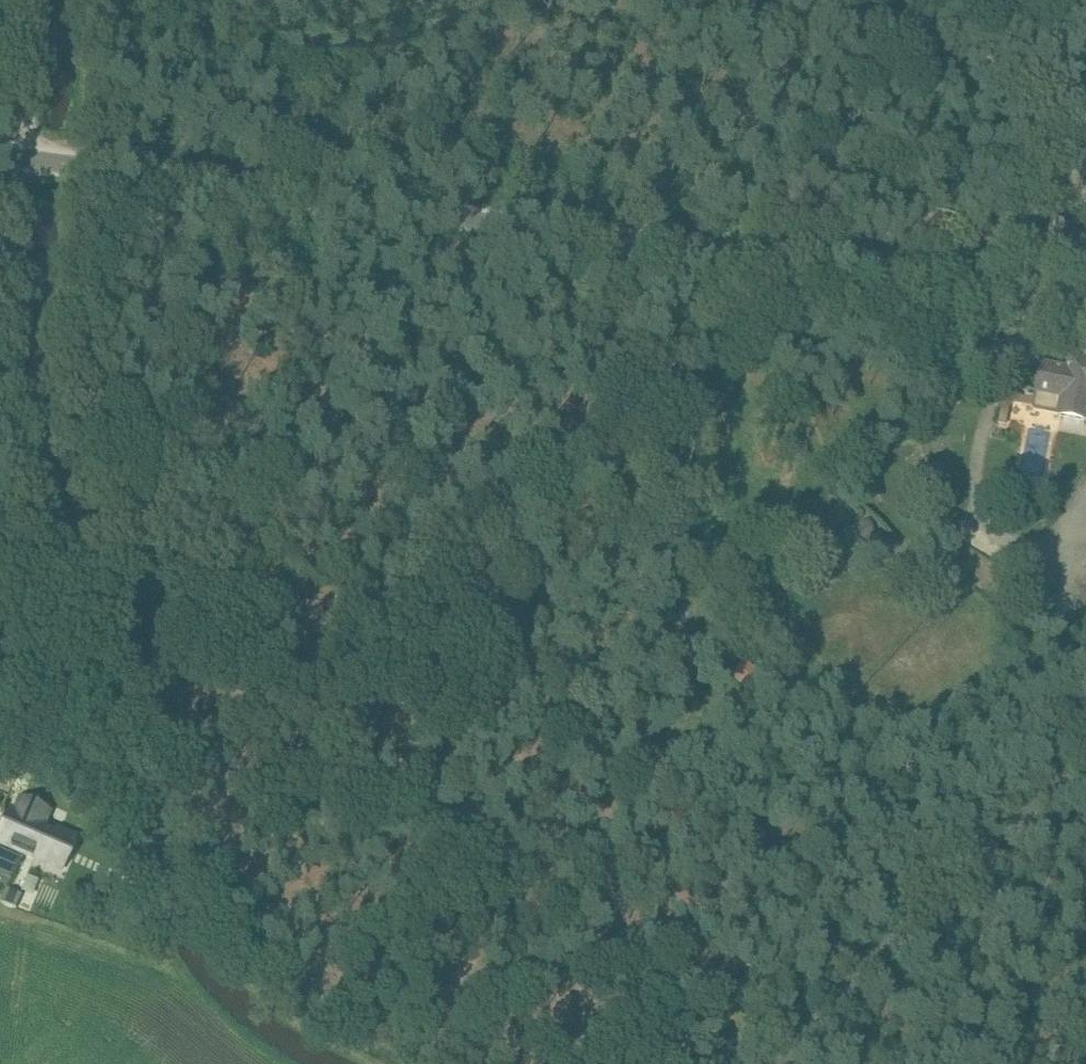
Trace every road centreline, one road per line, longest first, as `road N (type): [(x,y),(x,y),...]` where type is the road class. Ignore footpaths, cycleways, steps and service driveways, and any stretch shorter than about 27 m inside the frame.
road 1 (tertiary): [(1085,318),(900,280),(0,152)]
road 2 (tertiary): [(776,1063),(1085,735)]

